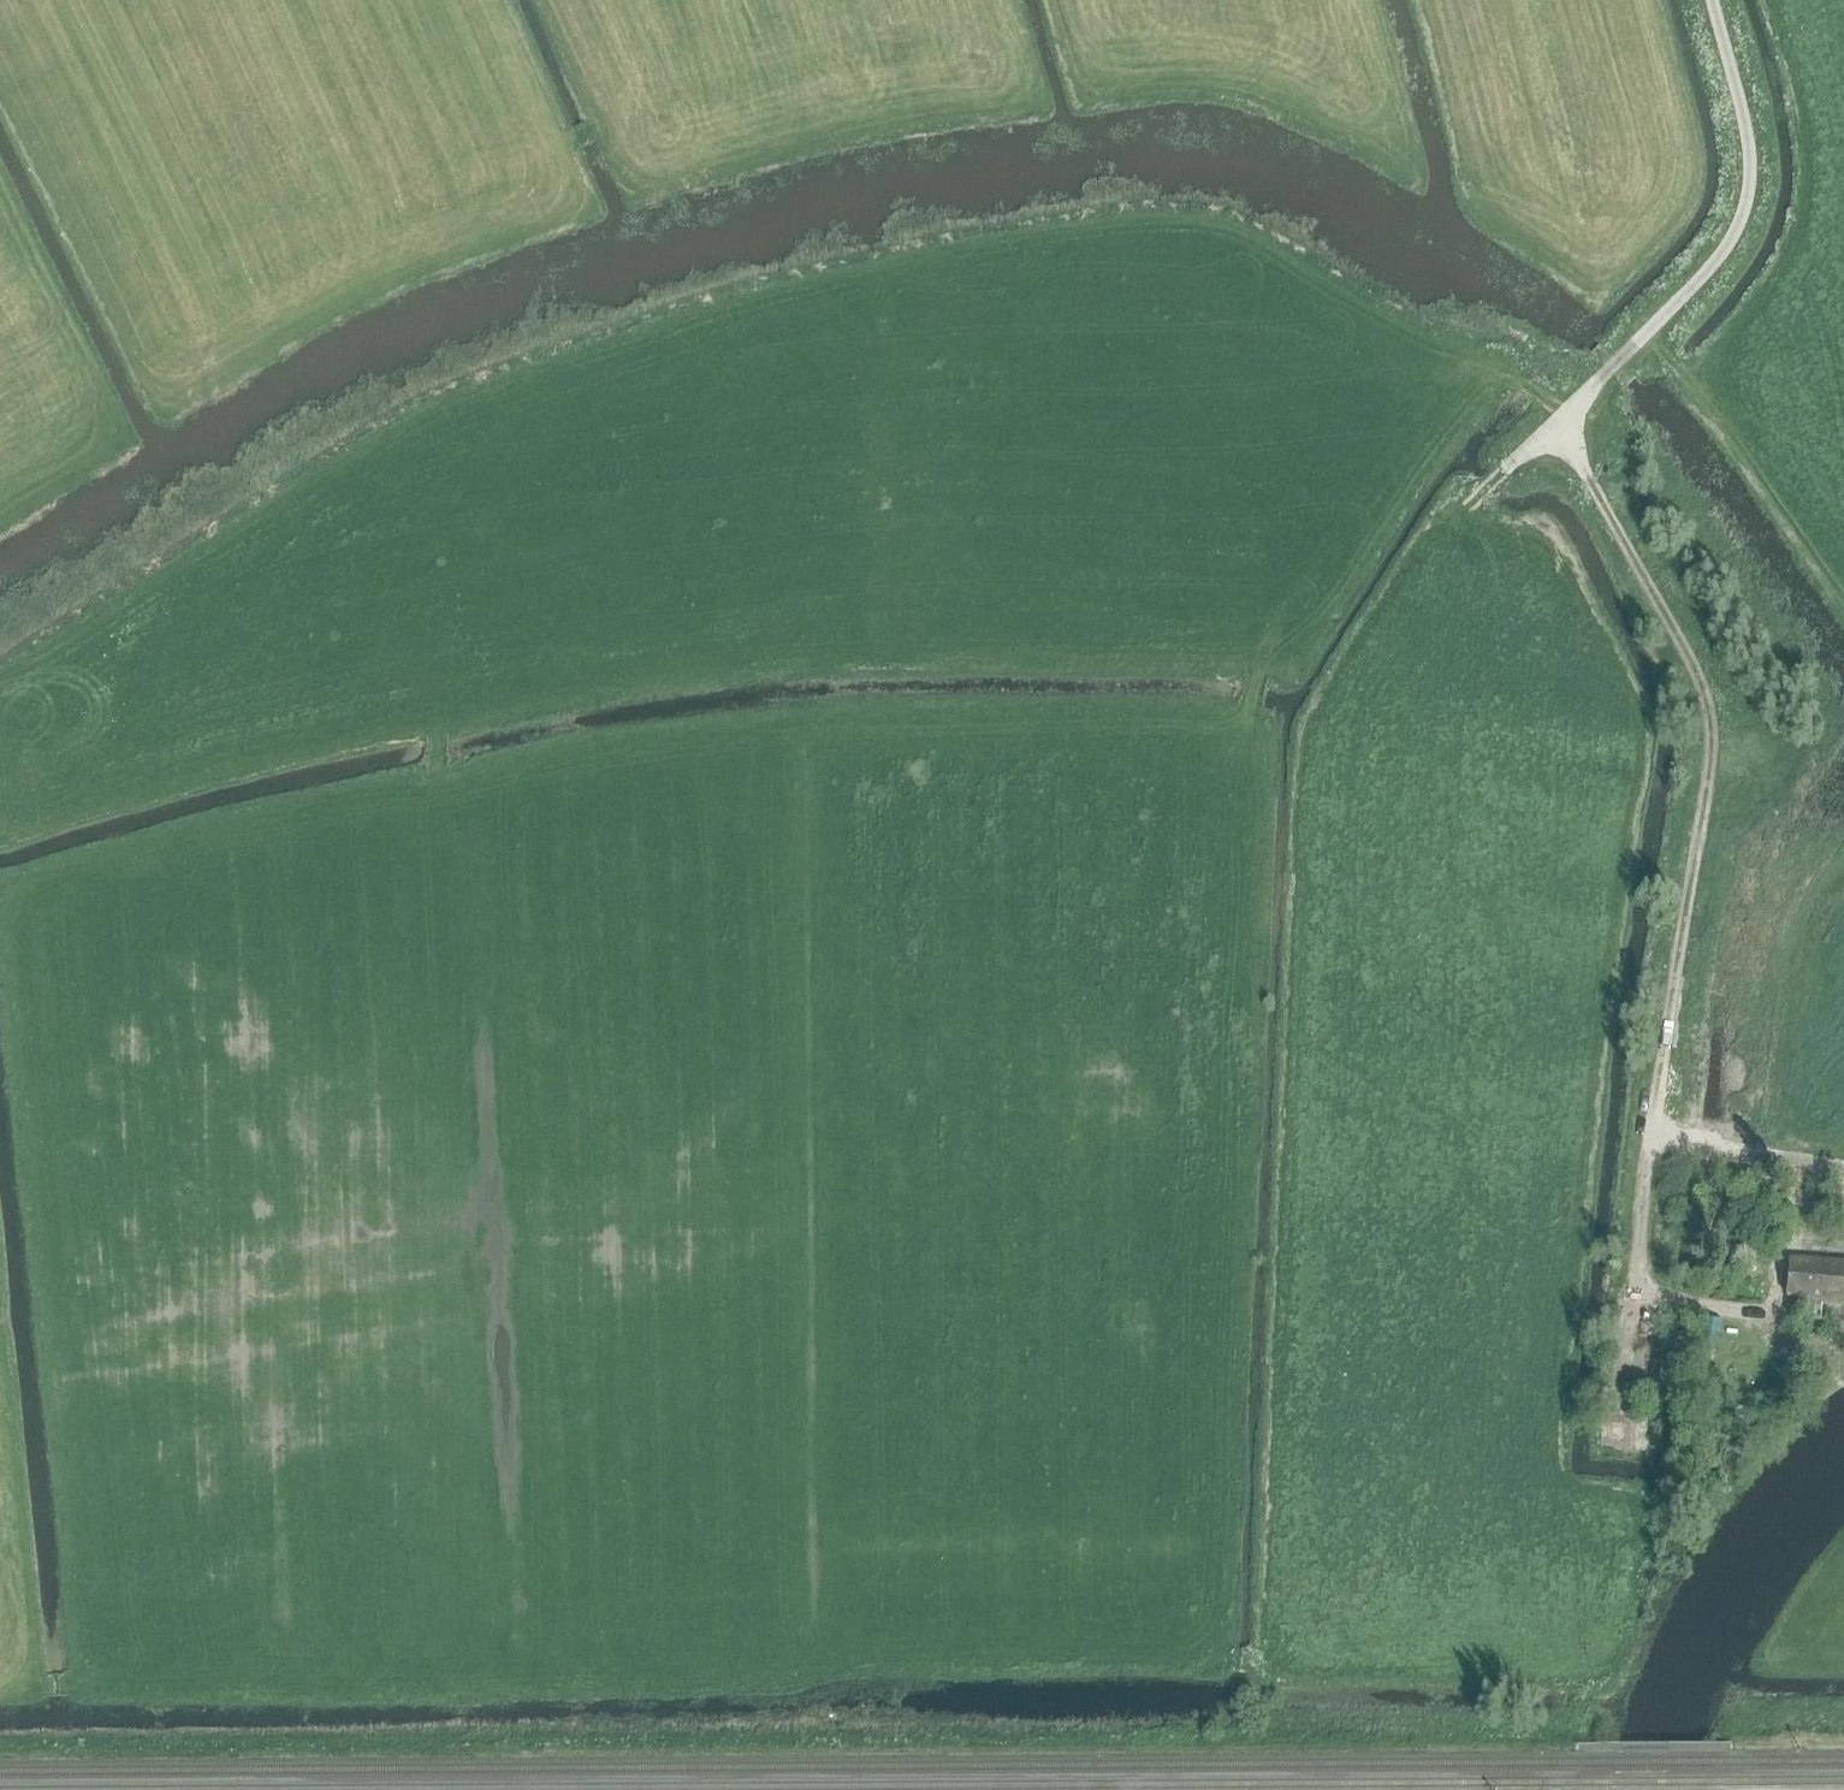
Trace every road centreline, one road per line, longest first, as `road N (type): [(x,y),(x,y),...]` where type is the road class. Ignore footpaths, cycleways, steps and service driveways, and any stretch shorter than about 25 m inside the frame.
road 1 (unclassified): [(1711,0),(1746,134),(1741,218),(1720,256),(1558,421)]

